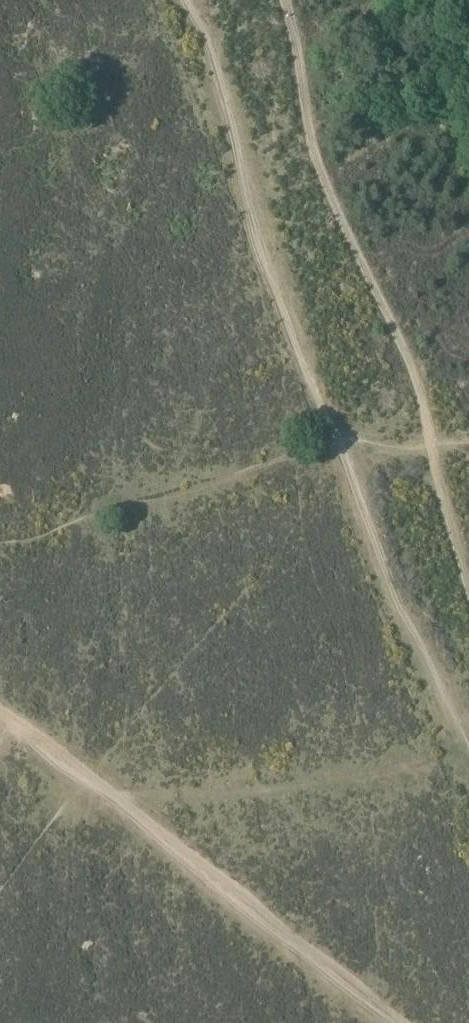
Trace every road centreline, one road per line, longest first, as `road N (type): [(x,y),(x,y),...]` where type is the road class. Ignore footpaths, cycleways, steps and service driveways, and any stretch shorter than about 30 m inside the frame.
road 1 (track): [(408,1022),(124,793),(0,712)]

